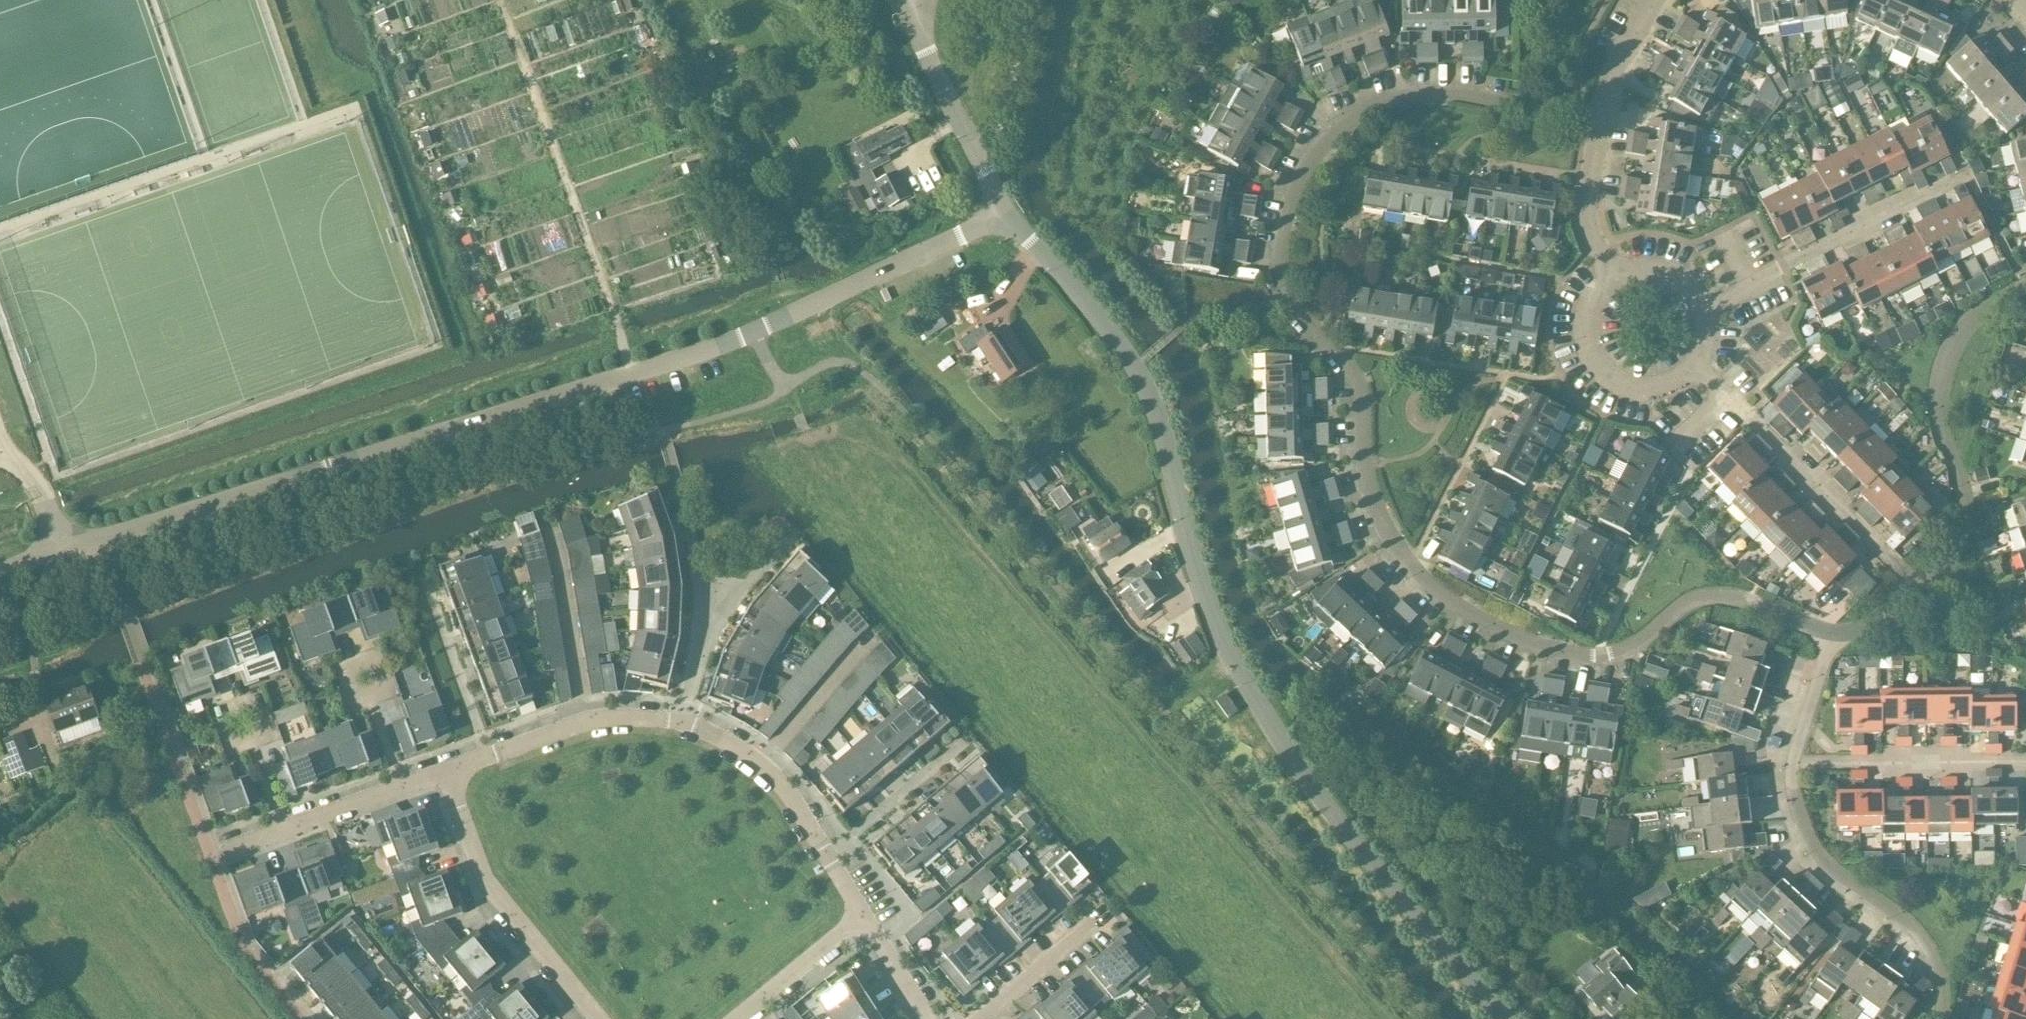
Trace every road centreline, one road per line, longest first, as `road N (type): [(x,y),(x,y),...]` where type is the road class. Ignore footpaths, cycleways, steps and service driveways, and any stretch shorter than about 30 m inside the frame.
road 1 (residential): [(1599,118),(1461,94),(1389,101),(1334,133),(1288,201),(1280,234),(1288,294),(1361,384),(1370,493),(1388,534),(1449,601),(1564,652),(1618,652),(1705,597),(1731,598),(1832,634)]
road 2 (unclassified): [(56,554),(755,329),(1007,214)]
road 3 (unclassified): [(1507,1018),(1282,742),(1209,607),(1147,383),(1007,214)]
road 4 (residential): [(1832,634),(1856,631),(1923,593),(1949,561),(1966,502),(1937,411),(1945,365),(1975,318),(2025,287)]
road 5 (residential): [(1792,762),(1791,795),(1813,849),(1924,943),(1938,968),(1945,1018)]
road 6 (residential): [(1705,309),(1967,175)]
road 7 (residential): [(1904,573),(1697,366)]
road 8 (residential): [(447,772),(494,890),(599,1018)]
road 9 (residential): [(860,917),(761,764),(682,723)]
road 10 (residential): [(210,856),(447,772)]
road 11 (residential): [(682,723),(586,725),(447,772)]
road 12 (unclassified): [(1007,214),(905,1)]
road 13 (residential): [(1697,366),(1649,390),(1612,379),(1598,366),(1586,327),(1610,280)]
road 14 (residential): [(977,1018),(1107,912)]
road 15 (residential): [(1610,280),(1587,221),(1599,118)]
road 16 (residential): [(701,650),(698,564),(678,488)]
road 17 (residential): [(741,1018),(860,917)]
road 18 (residential): [(701,650),(788,544)]
road 19 (residential): [(1832,634),(1792,762)]
road 20 (residential): [(1599,118),(1610,73),(1653,0)]
road 21 (residential): [(929,1018),(860,917)]

